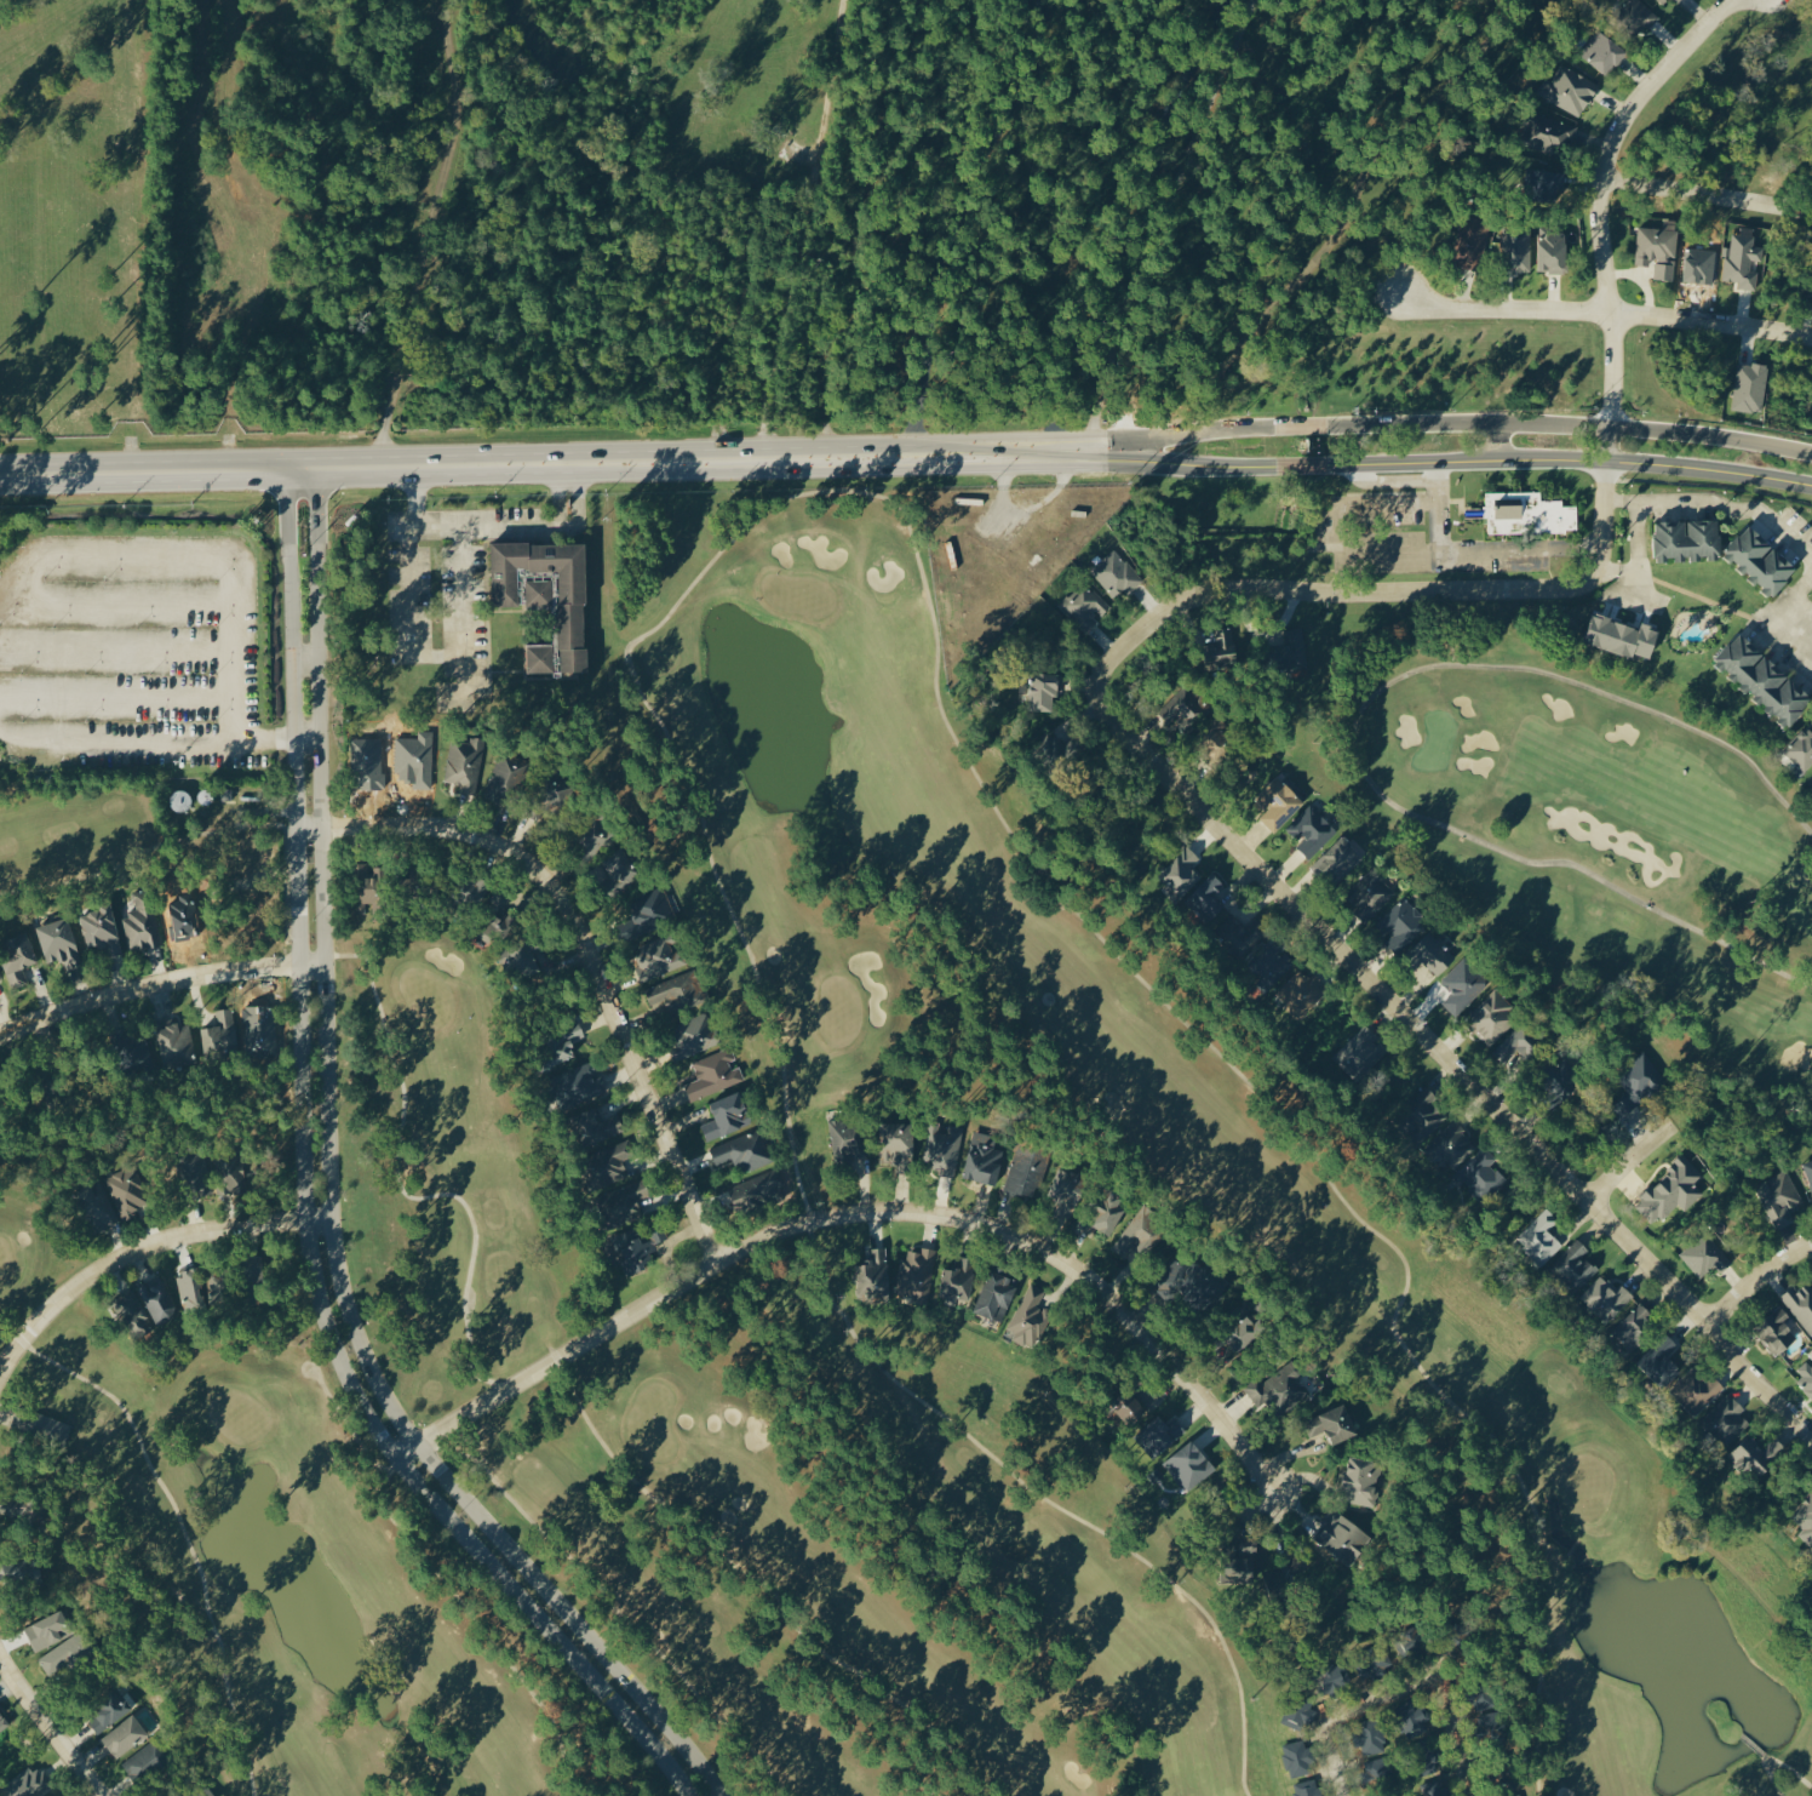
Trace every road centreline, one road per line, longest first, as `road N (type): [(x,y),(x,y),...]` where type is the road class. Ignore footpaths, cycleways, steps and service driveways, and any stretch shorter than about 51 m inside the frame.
road 1 (residential): [(1811,1413),(1100,697),(1108,660),(1145,622),(1205,593),(1571,587),(1598,568),(1609,461)]
road 2 (residential): [(711,1795),(665,1733),(405,1445),(373,1395),(334,1302),(317,1220),(303,463)]
road 3 (tertiary): [(0,469),(912,448),(1084,458)]
road 4 (residential): [(405,1445),(717,1258),(831,1216),(905,1209),(1010,1232),(1097,1282),(1182,1365),(1267,1483)]
road 5 (tertiary): [(1811,456),(1609,427),(1497,424),(1169,433),(1084,458)]
road 6 (tertiary): [(1084,458),(1209,468),(1609,461),(1811,487)]
road 7 (residential): [(717,1258),(627,1029),(560,888),(515,847),(483,833),(418,823),(312,825)]
road 8 (residential): [(1609,461),(1610,349),(1598,215),(1609,151),(1676,53),(1740,0)]
road 9 (residential): [(1811,334),(1393,299)]
road 10 (residential): [(0,1367),(52,1300),(120,1258),(201,1229),(317,1220)]
road 11 (residential): [(0,1033),(142,985),(316,959)]
road 12 (residential): [(1356,1795),(1334,1718),(1446,1675),(1474,1795)]
road 13 (residential): [(102,1795),(0,1651)]
road 14 (residential): [(125,467),(136,316)]
road 15 (residential): [(46,469),(44,318)]
road 16 (residential): [(1594,1189),(1690,1115)]

